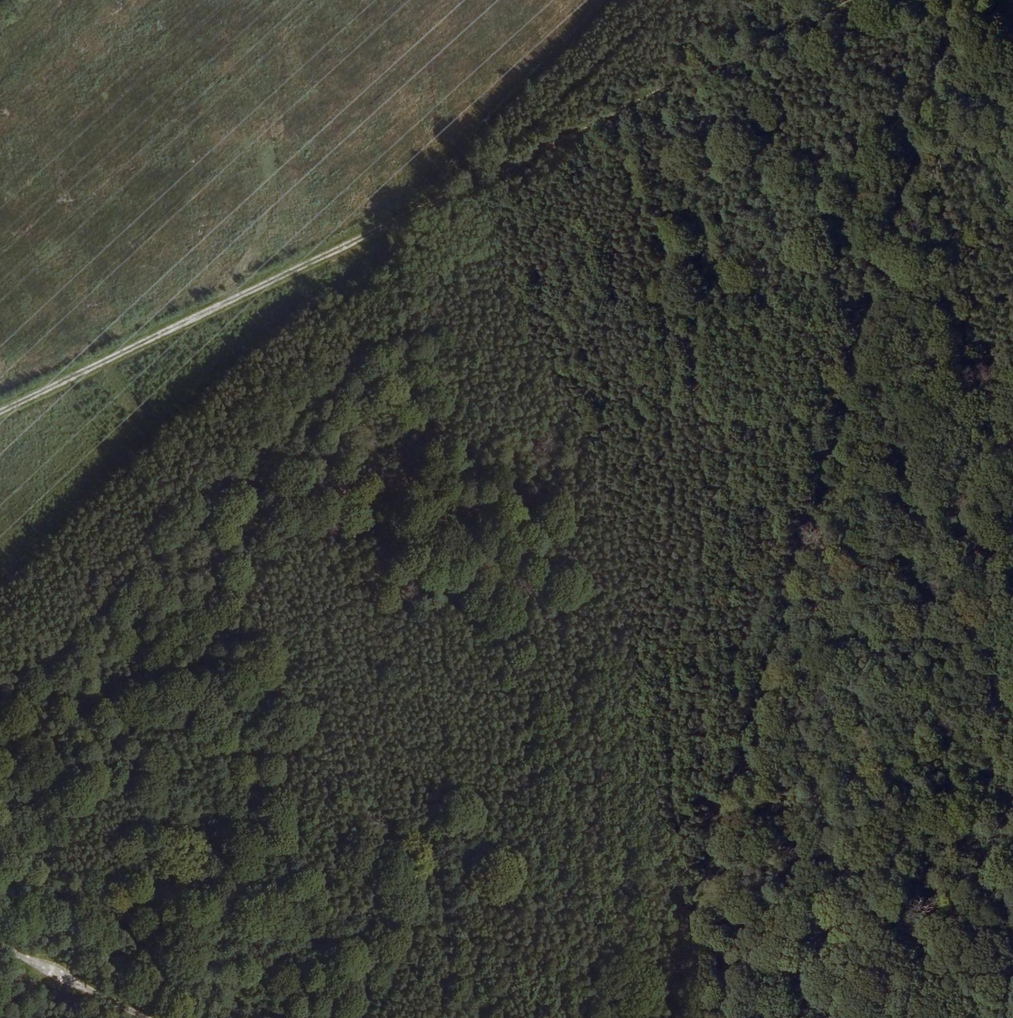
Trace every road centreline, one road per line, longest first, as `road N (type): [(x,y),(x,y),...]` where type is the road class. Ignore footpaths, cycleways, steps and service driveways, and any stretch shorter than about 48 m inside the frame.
road 1 (track): [(879,0),(0,425)]
road 2 (track): [(0,875),(135,935),(275,1017)]
road 3 (track): [(154,1017),(0,942)]

